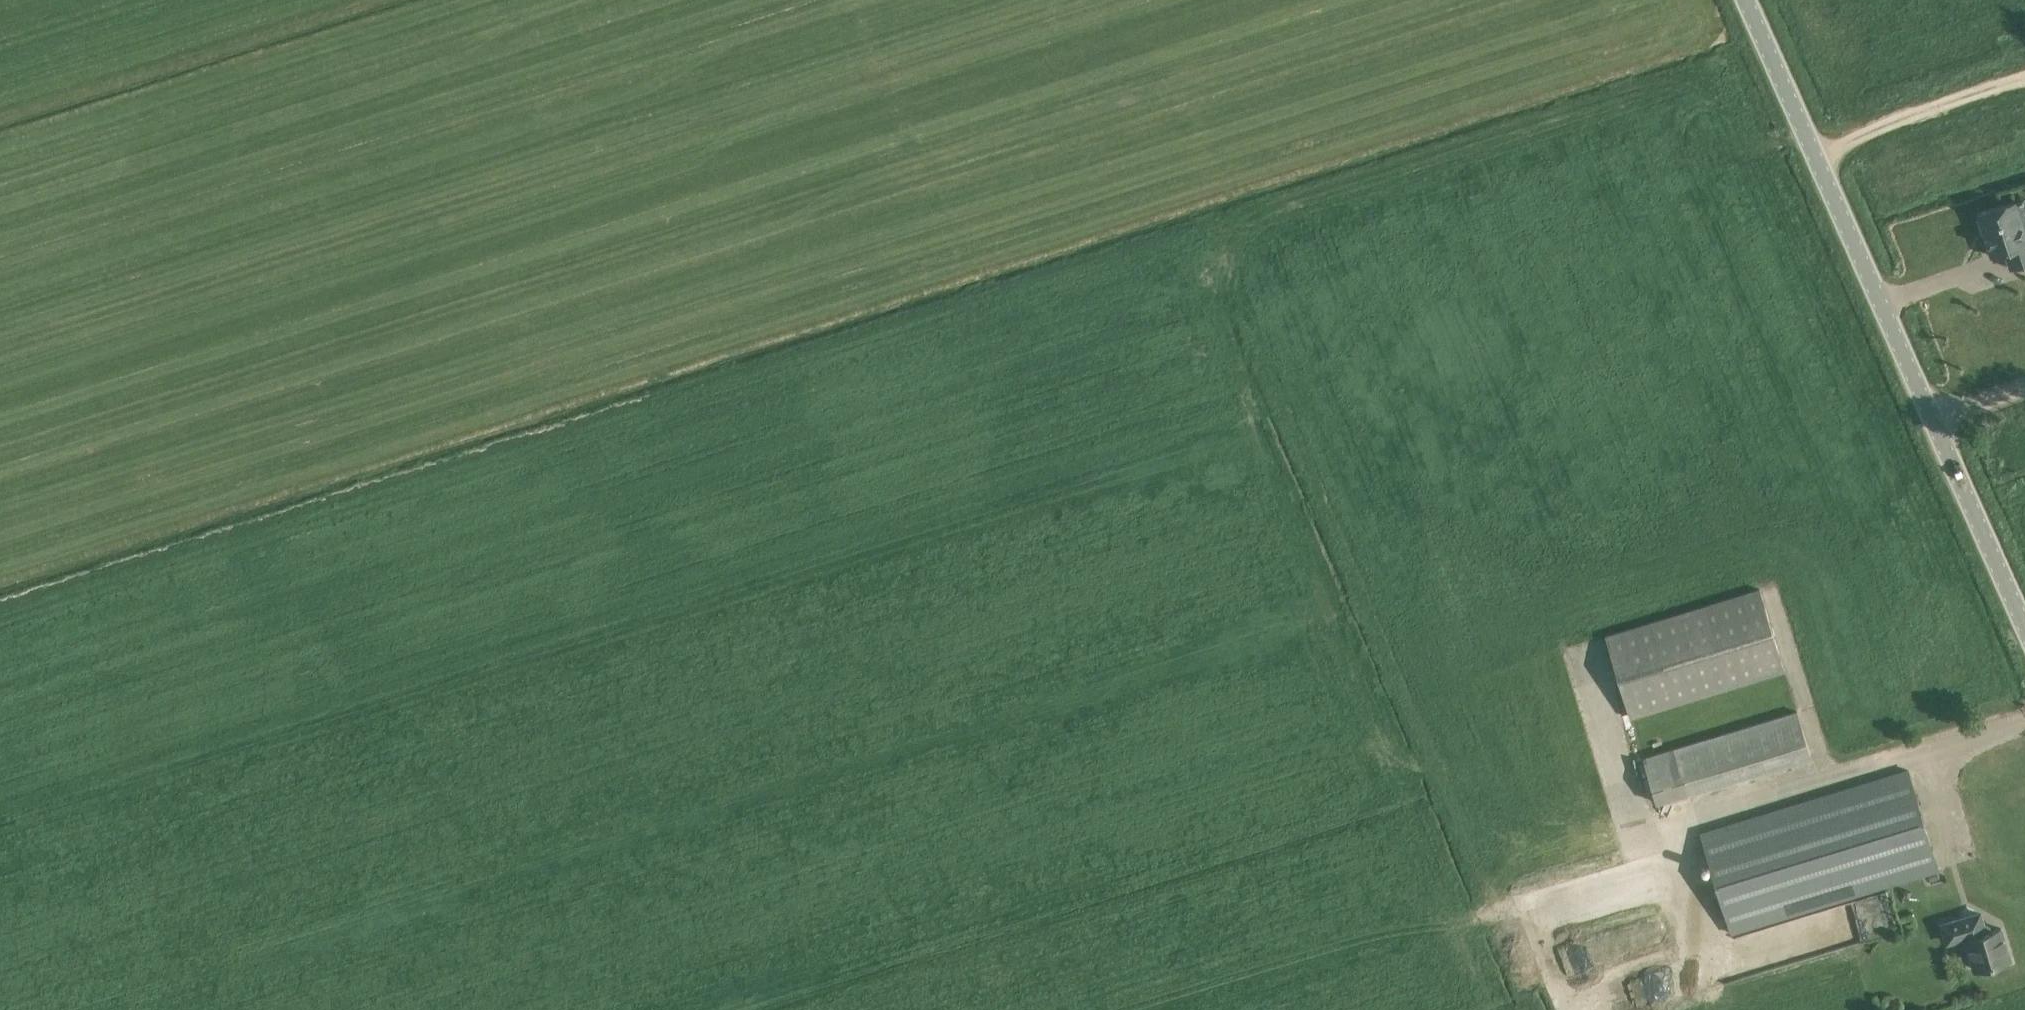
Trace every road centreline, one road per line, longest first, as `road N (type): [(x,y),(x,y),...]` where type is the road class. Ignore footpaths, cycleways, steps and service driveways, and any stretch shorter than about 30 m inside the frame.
road 1 (tertiary): [(2024,621),(1746,0)]

